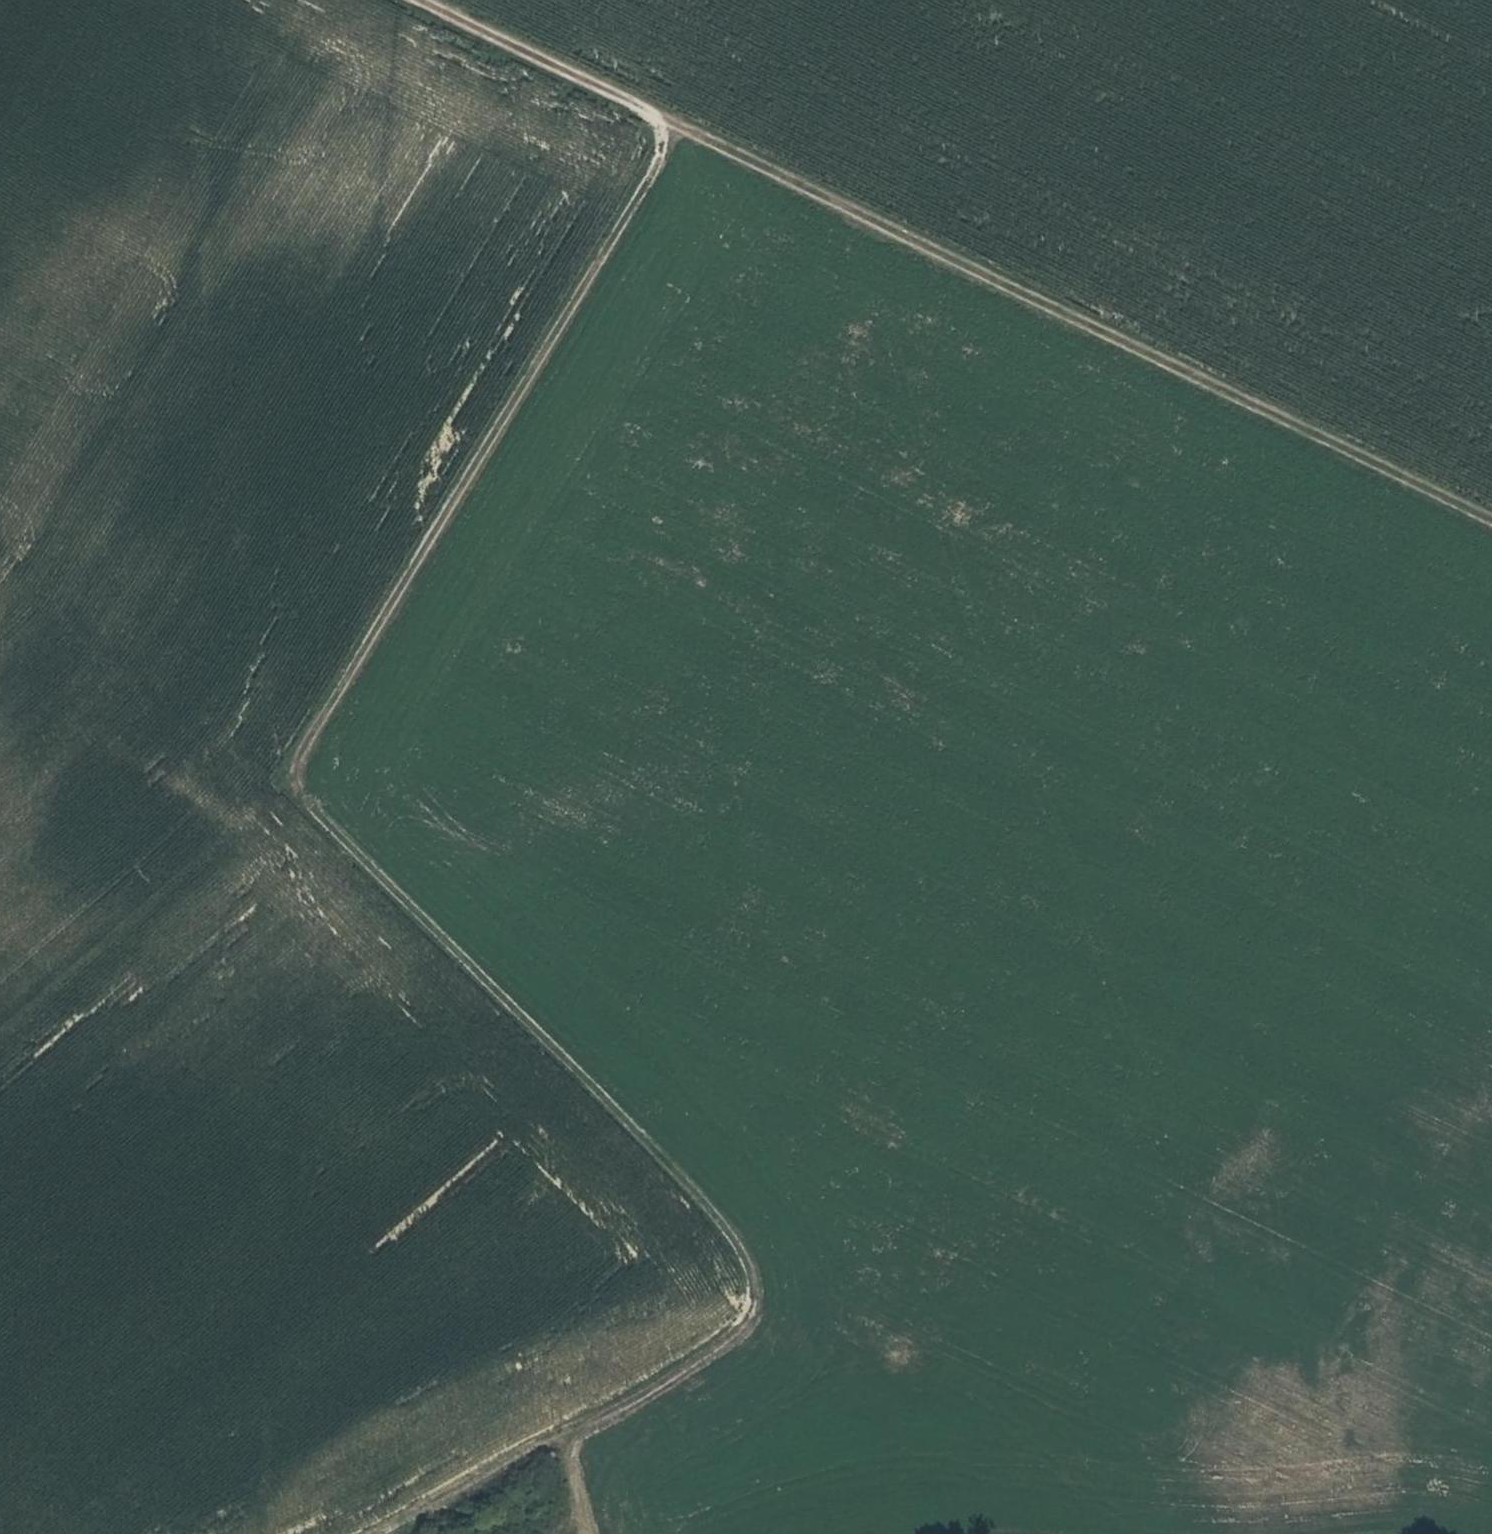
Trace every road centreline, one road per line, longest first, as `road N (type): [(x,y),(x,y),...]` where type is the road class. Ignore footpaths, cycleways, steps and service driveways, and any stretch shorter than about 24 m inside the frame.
road 1 (track): [(678,134),(289,785),(734,1232),(756,1294),(740,1323),(561,1454),(553,1533)]
road 2 (track): [(412,0),(1491,519)]
road 3 (track): [(289,785),(0,1040)]

